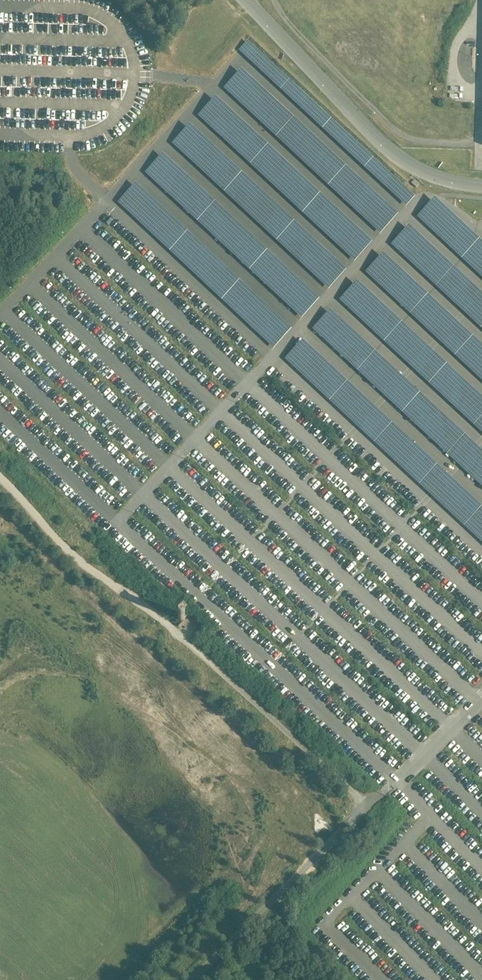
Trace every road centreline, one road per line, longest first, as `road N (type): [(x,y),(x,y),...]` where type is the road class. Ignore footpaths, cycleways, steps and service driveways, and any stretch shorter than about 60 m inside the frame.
road 1 (unclassified): [(245,0),(397,156),(433,176),(481,186)]
road 2 (unclassified): [(193,979),(348,827)]

